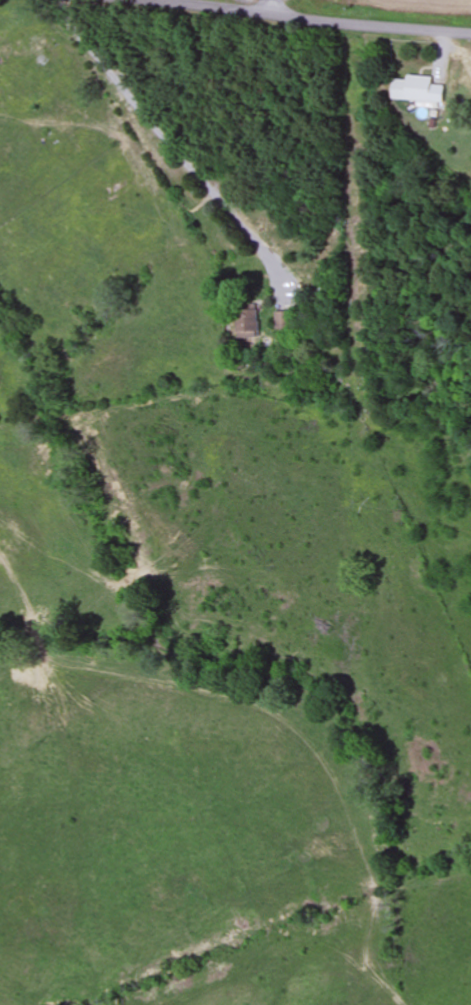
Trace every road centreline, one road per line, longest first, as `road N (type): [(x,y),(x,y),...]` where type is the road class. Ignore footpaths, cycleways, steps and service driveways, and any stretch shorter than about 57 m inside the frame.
road 1 (residential): [(100,0),(470,35)]

